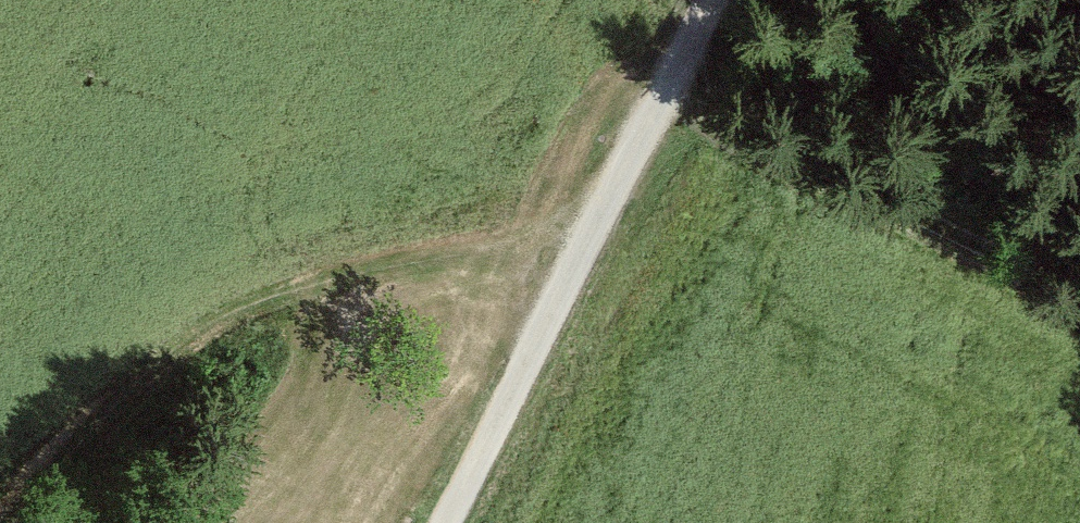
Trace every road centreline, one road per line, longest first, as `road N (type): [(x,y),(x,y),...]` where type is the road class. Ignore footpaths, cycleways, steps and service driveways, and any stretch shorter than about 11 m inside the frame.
road 1 (track): [(0,508),(207,248),(629,191)]
road 2 (track): [(456,522),(727,0)]
road 3 (track): [(1079,263),(701,54)]

